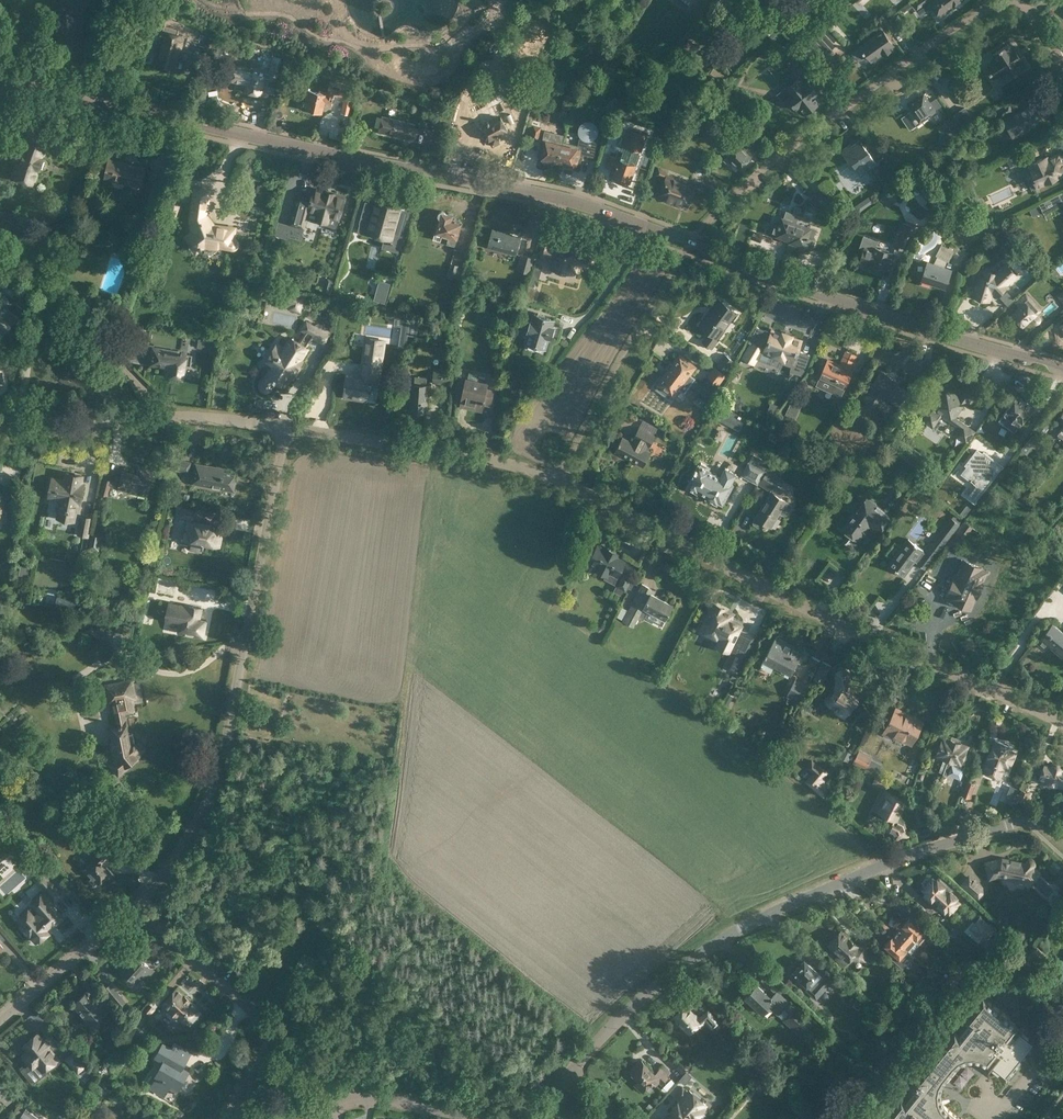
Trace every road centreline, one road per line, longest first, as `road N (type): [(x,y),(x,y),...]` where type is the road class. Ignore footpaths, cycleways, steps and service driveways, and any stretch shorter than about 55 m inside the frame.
road 1 (secondary): [(1062,370),(867,309),(557,197),(126,109),(0,73)]
road 2 (residential): [(563,1079),(650,988),(771,910),(913,853),(1062,807)]
road 3 (residential): [(1062,724),(849,628),(559,480)]
road 4 (residential): [(125,921),(168,868),(221,767),(286,427)]
road 5 (residential): [(699,230),(777,154),(961,23),(1008,0)]
road 6 (residential): [(559,480),(503,462),(286,427)]
road 7 (residential): [(559,480),(679,258)]
road 8 (residential): [(0,279),(130,371),(148,392),(145,418)]
road 9 (residential): [(274,1037),(125,921)]
road 10 (residential): [(0,1024),(125,921)]
road 11 (residential): [(0,429),(145,418)]
road 12 (residential): [(145,418),(286,427)]
road 13 (residential): [(489,1118),(356,1099)]

